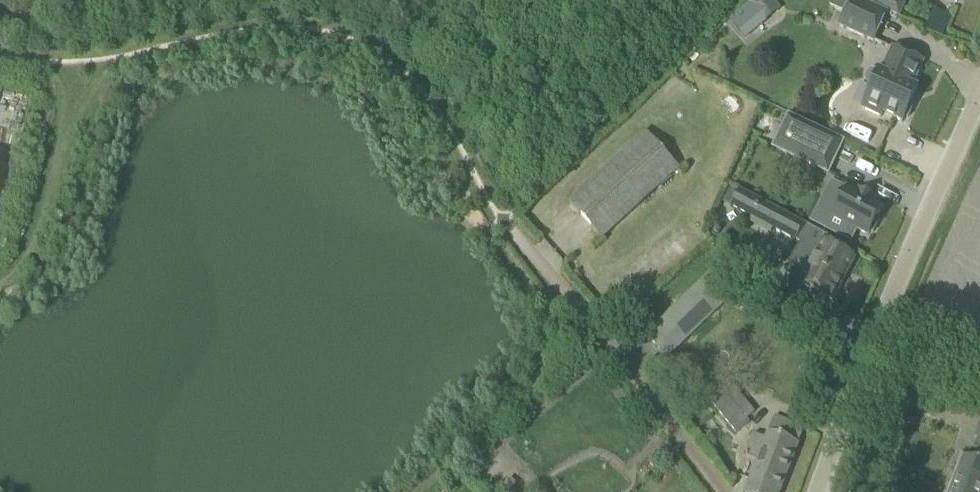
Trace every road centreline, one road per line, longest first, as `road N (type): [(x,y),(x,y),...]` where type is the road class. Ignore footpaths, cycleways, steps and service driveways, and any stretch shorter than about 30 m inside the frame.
road 1 (residential): [(816,491),(885,305),(979,93)]
road 2 (track): [(99,63),(68,118),(29,258),(0,277)]

